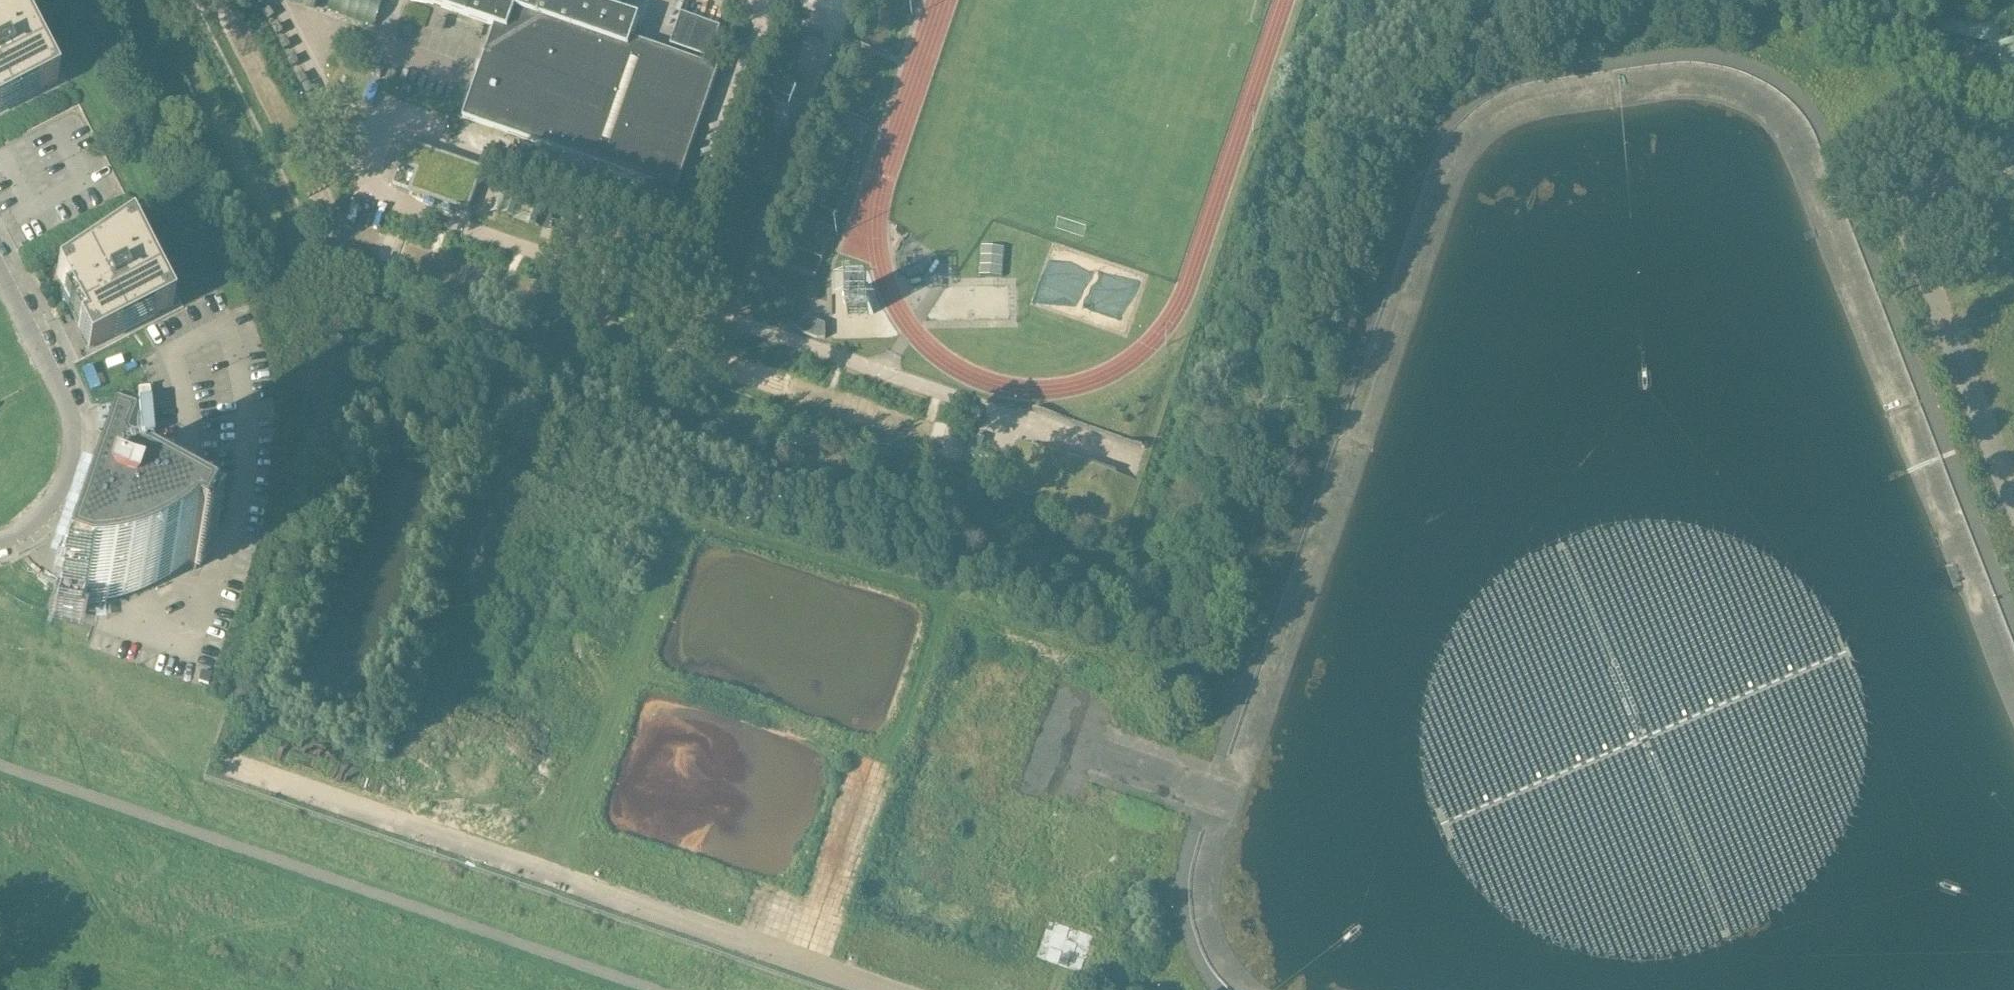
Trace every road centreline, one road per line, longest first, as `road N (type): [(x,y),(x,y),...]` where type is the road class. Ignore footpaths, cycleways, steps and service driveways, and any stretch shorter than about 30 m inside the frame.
road 1 (residential): [(0,543),(33,524),(60,492),(72,435),(62,376),(0,265)]

